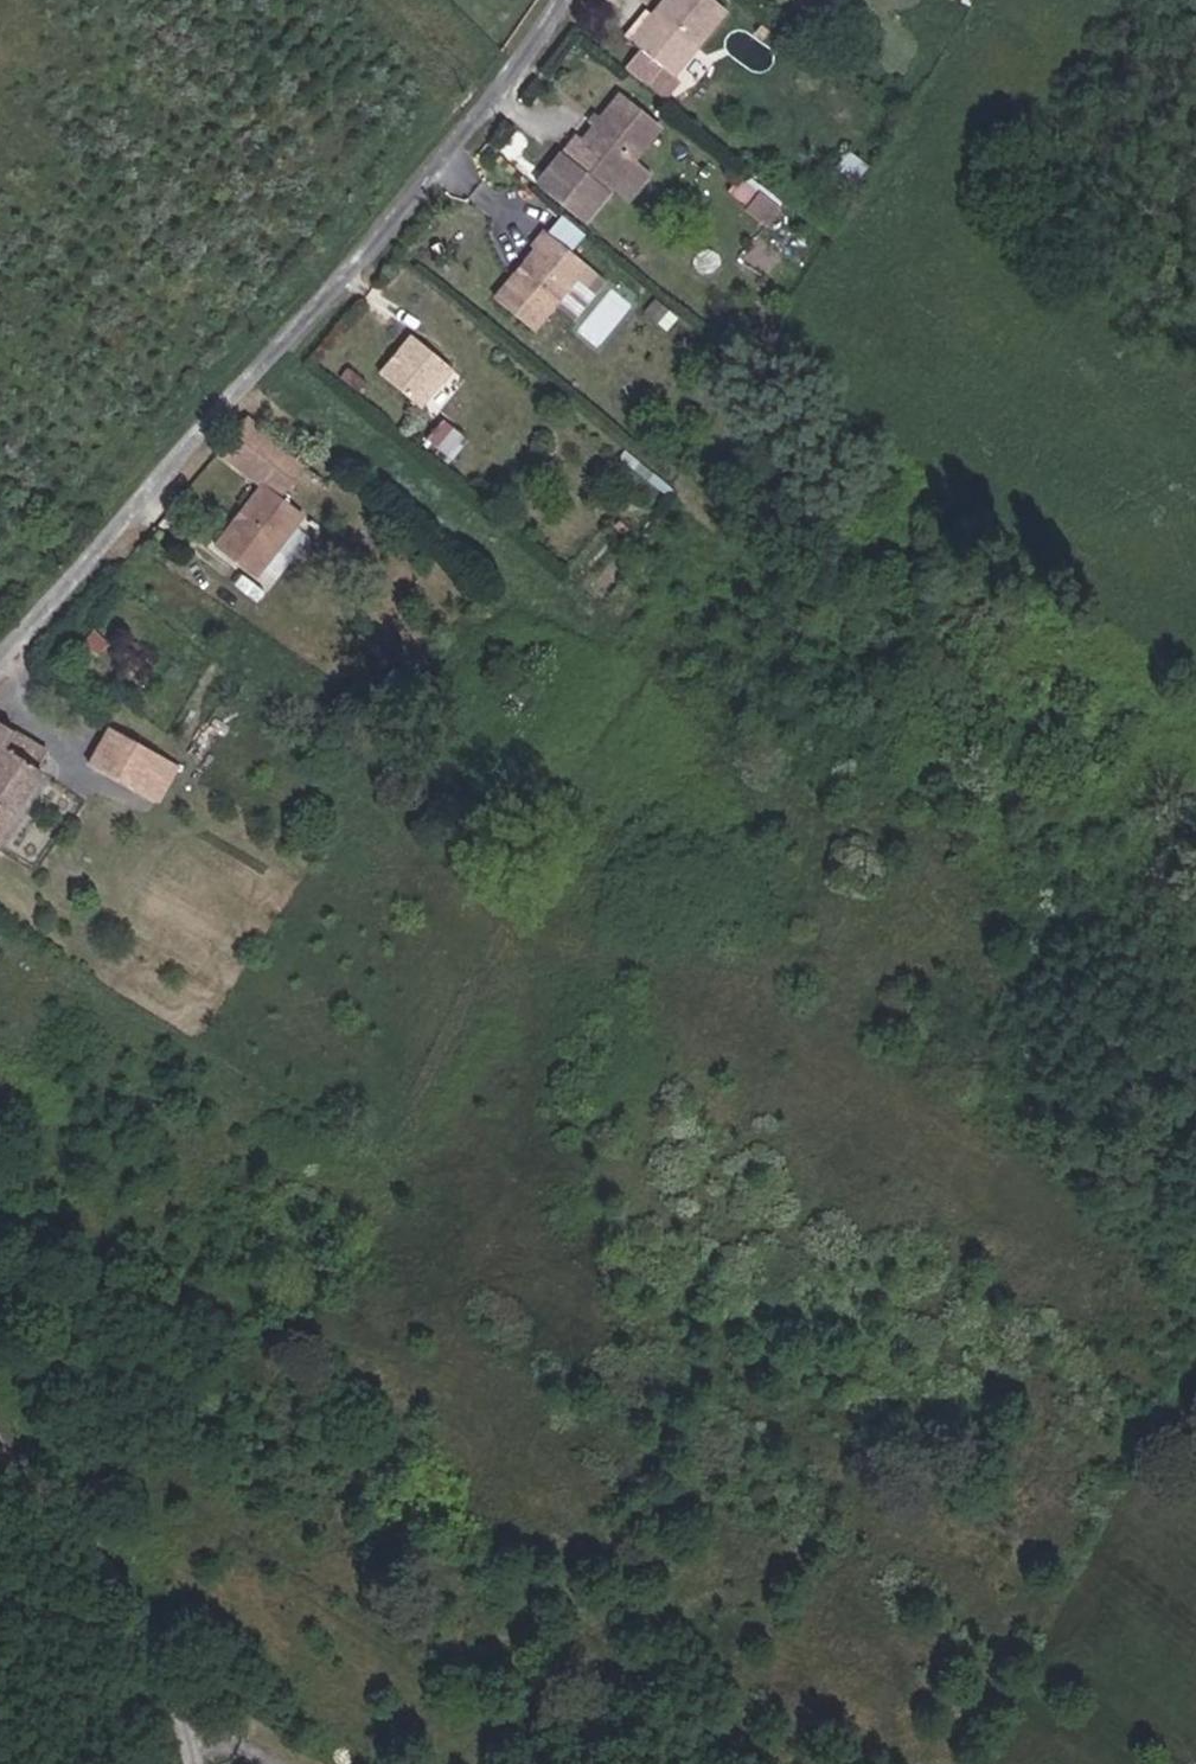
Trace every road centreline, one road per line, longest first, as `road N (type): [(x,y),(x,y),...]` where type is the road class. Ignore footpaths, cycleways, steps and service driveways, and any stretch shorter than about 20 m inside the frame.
road 1 (unclassified): [(560,0),(368,255),(0,642)]
road 2 (unclassified): [(0,1457),(177,1662),(186,1721)]

